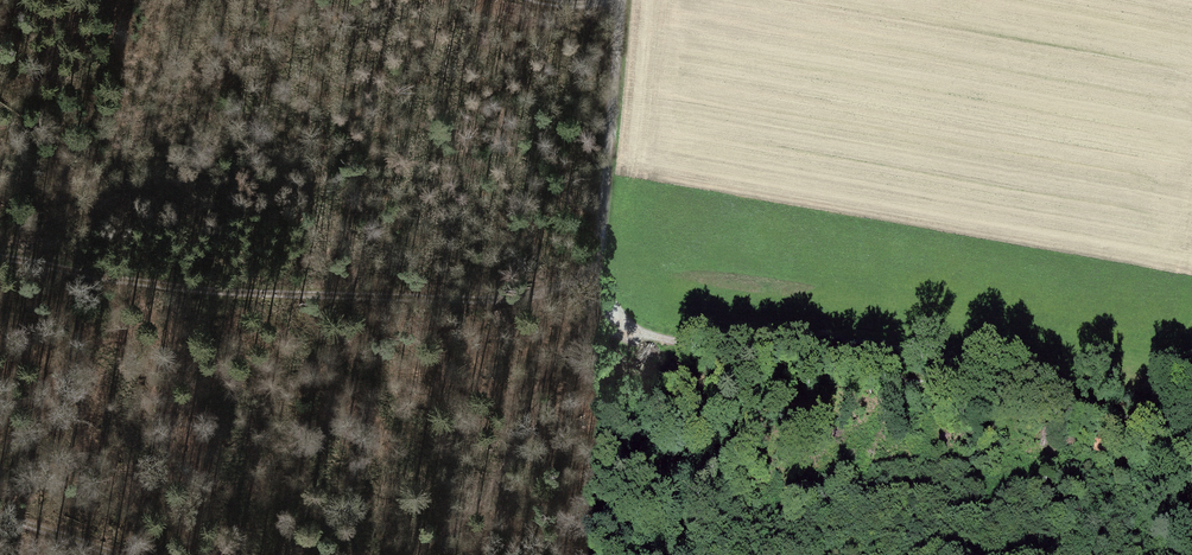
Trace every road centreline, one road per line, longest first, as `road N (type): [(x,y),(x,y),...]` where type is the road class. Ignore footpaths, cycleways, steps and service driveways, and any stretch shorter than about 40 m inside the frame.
road 1 (track): [(1191,418),(1190,425),(626,330),(598,263),(621,0)]
road 2 (track): [(603,291),(581,277),(332,300),(0,263)]

